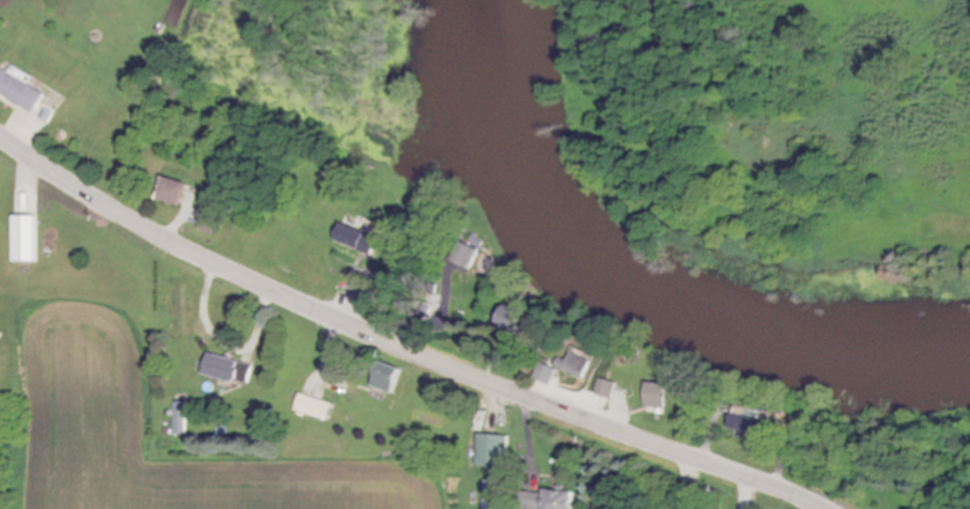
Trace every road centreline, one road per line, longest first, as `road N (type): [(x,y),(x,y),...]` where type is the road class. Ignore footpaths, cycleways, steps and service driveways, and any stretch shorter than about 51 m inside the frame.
road 1 (tertiary): [(0,134),(163,236),(339,318),(831,508)]

